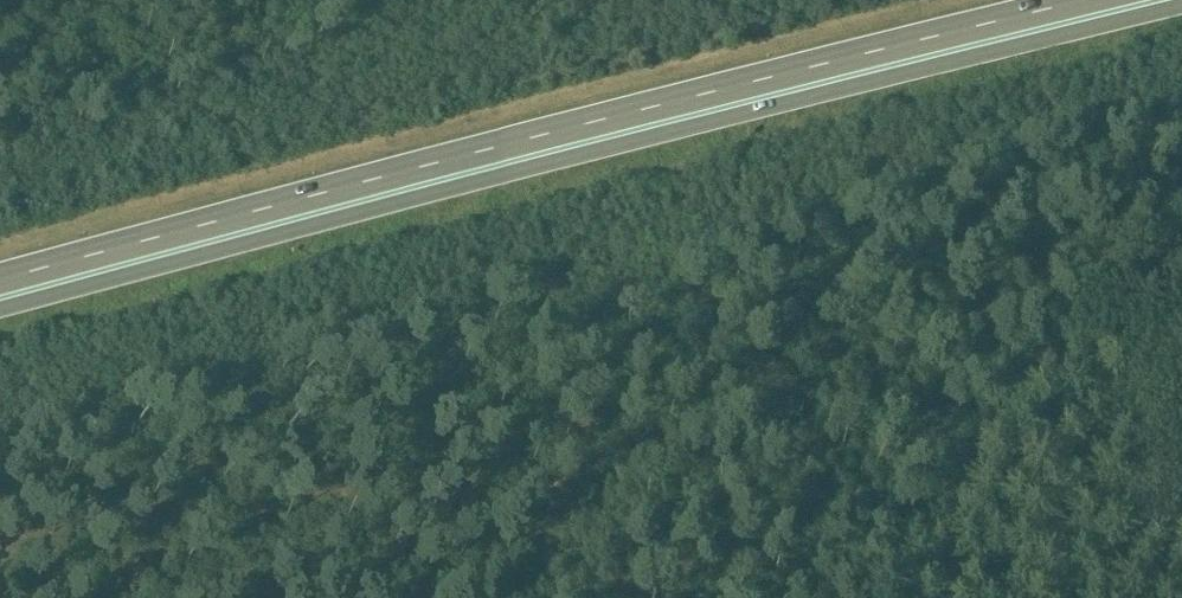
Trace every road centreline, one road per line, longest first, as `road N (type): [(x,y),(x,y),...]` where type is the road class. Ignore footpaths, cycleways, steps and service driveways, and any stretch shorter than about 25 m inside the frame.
road 1 (trunk): [(0,312),(1181,7)]
road 2 (trunk): [(1090,0),(0,279)]
road 3 (track): [(1181,284),(1144,273),(1103,299),(1044,380),(220,597)]

